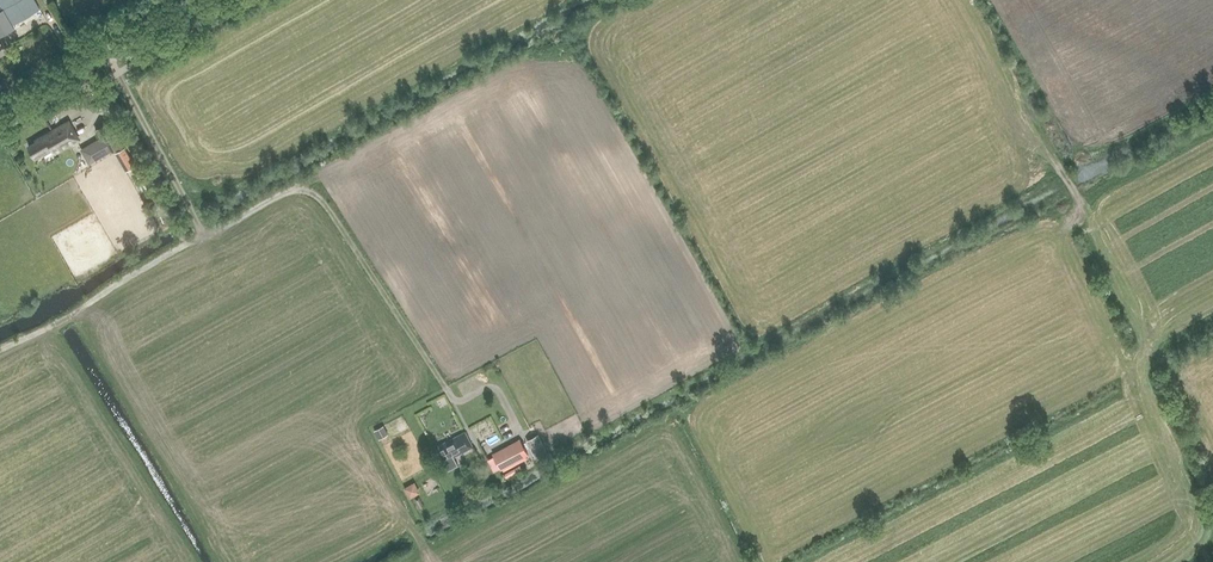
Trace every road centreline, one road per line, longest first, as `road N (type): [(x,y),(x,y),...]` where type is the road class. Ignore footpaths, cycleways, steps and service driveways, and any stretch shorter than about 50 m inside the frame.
road 1 (secondary): [(0,115),(201,0)]

